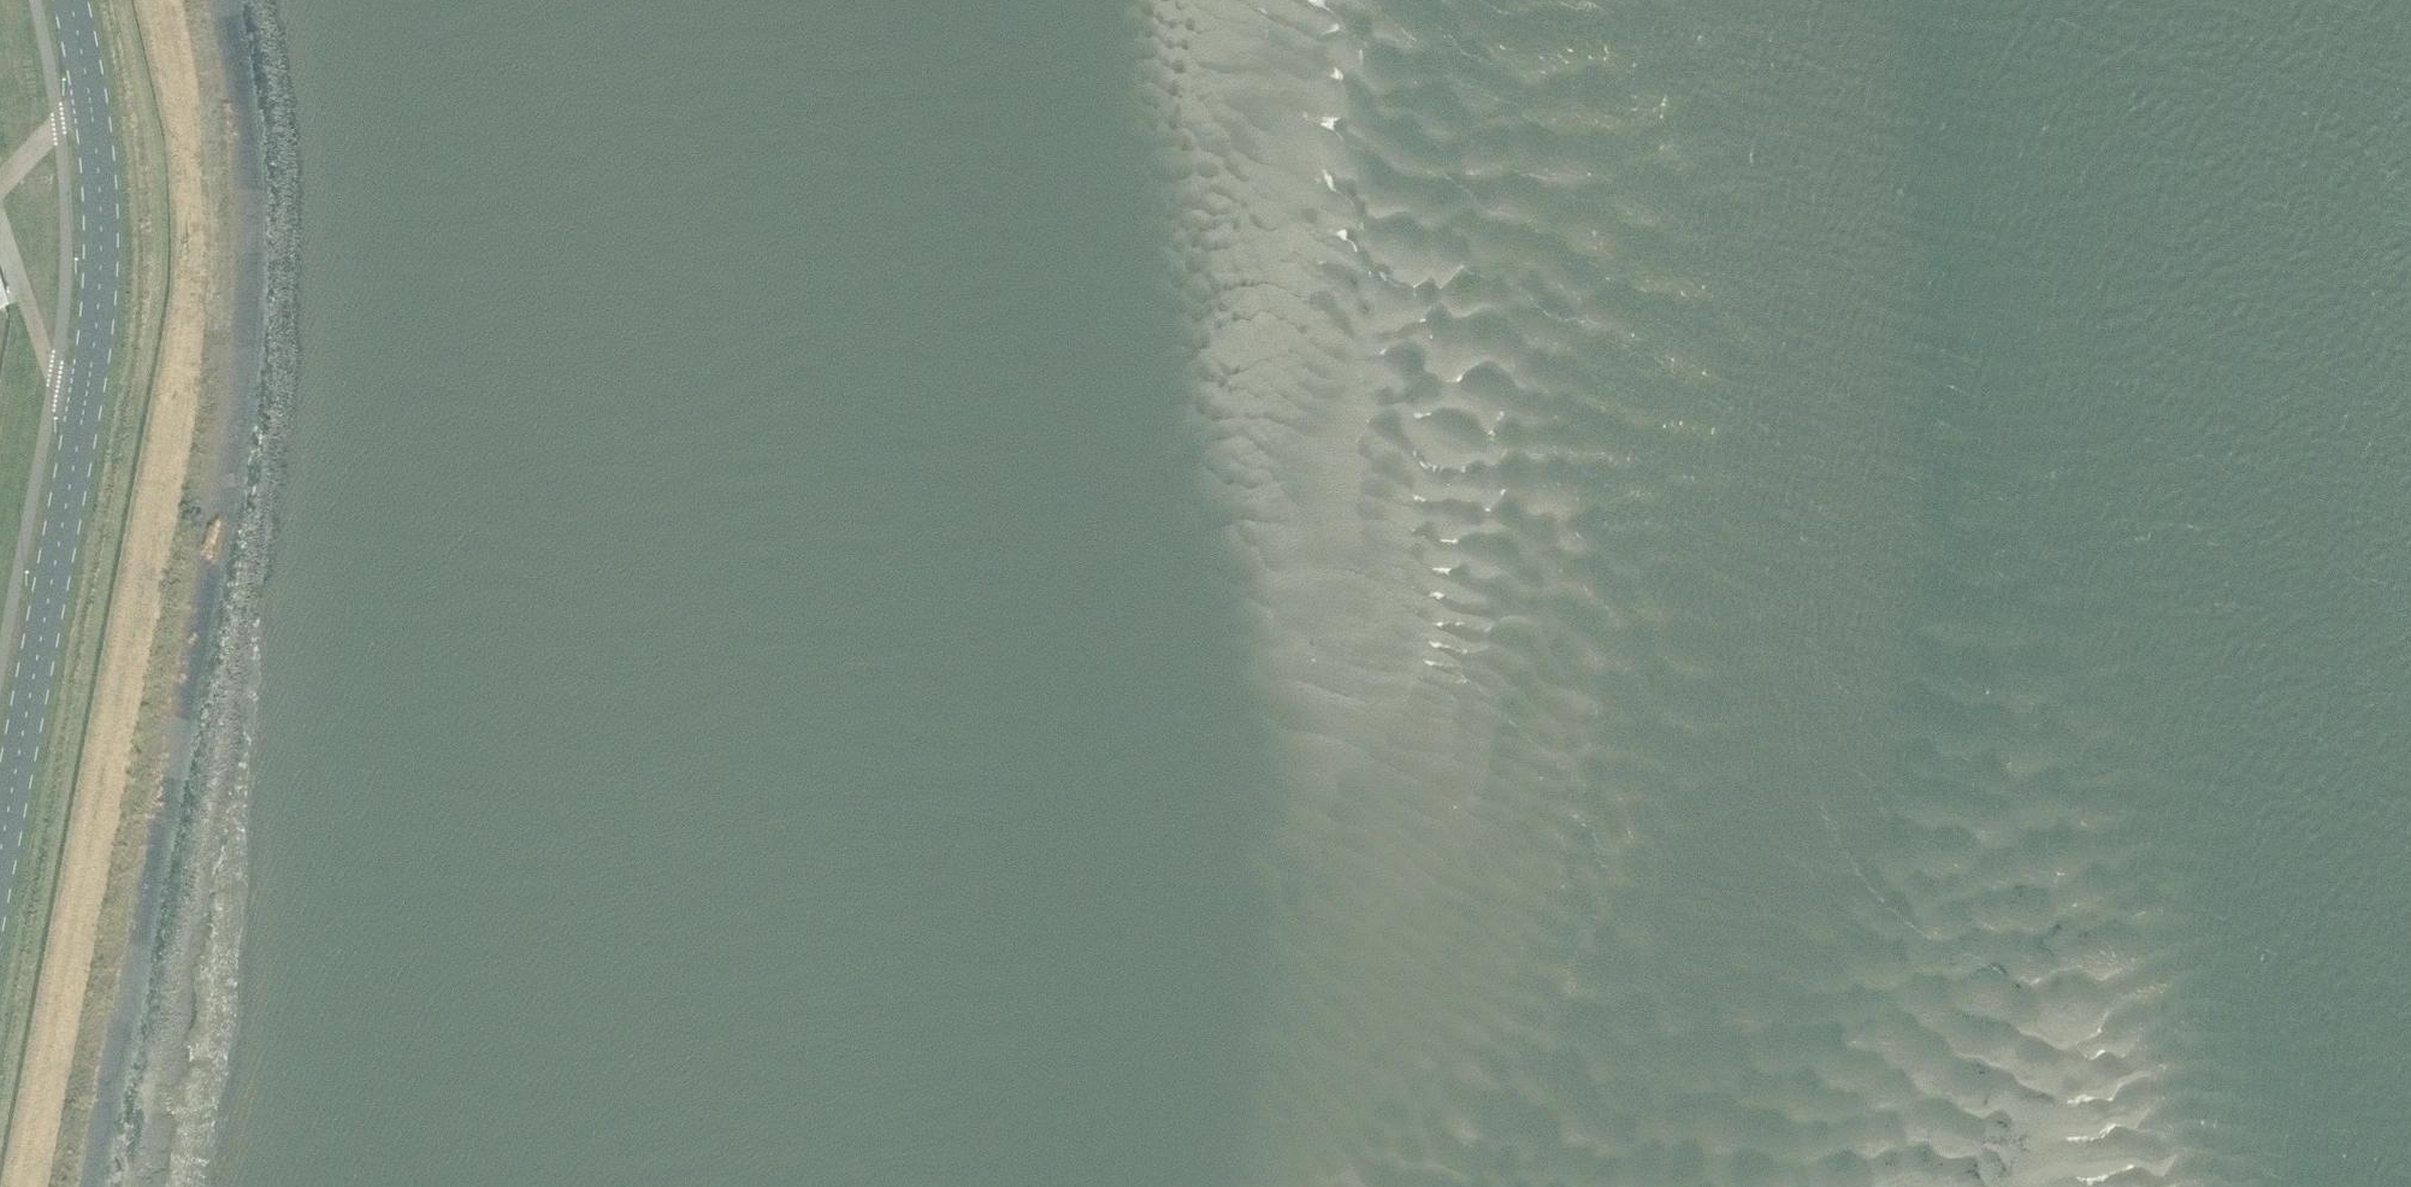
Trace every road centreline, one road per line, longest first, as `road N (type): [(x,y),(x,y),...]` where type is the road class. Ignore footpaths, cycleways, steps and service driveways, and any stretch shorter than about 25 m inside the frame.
road 1 (unclassified): [(0,859),(102,289),(98,151),(71,0)]

